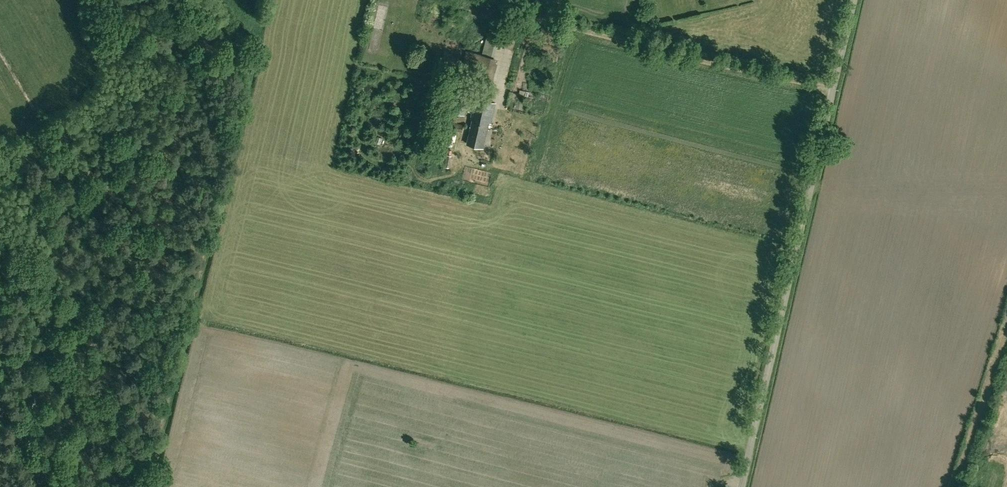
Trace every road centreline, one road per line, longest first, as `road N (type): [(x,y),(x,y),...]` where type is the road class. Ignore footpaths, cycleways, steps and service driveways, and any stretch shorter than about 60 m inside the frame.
road 1 (unclassified): [(741,486),(855,0)]
road 2 (track): [(496,7),(834,88)]

